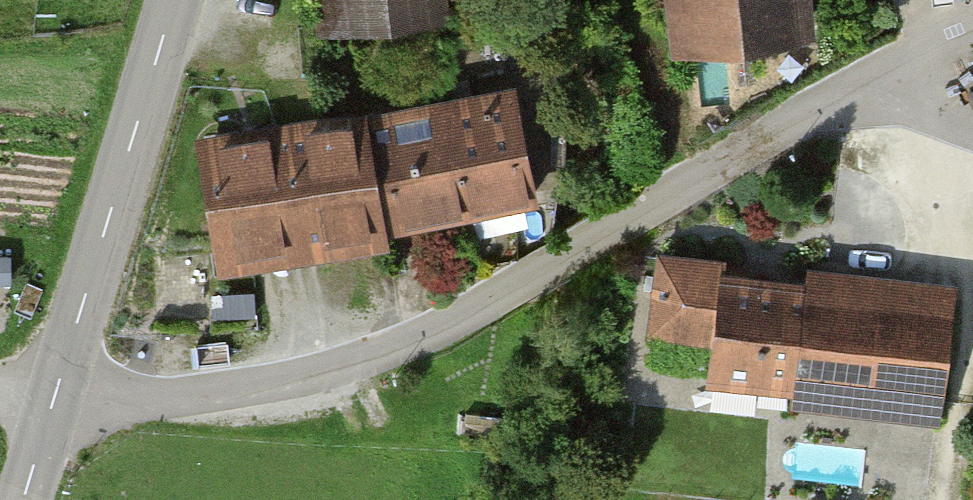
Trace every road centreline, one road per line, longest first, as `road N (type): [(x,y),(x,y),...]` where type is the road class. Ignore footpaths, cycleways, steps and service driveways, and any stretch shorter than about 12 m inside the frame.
road 1 (residential): [(56,396),(221,397),(367,369),(972,35)]
road 2 (tertiary): [(56,396),(177,0)]
road 3 (track): [(908,0),(917,63),(972,118)]

